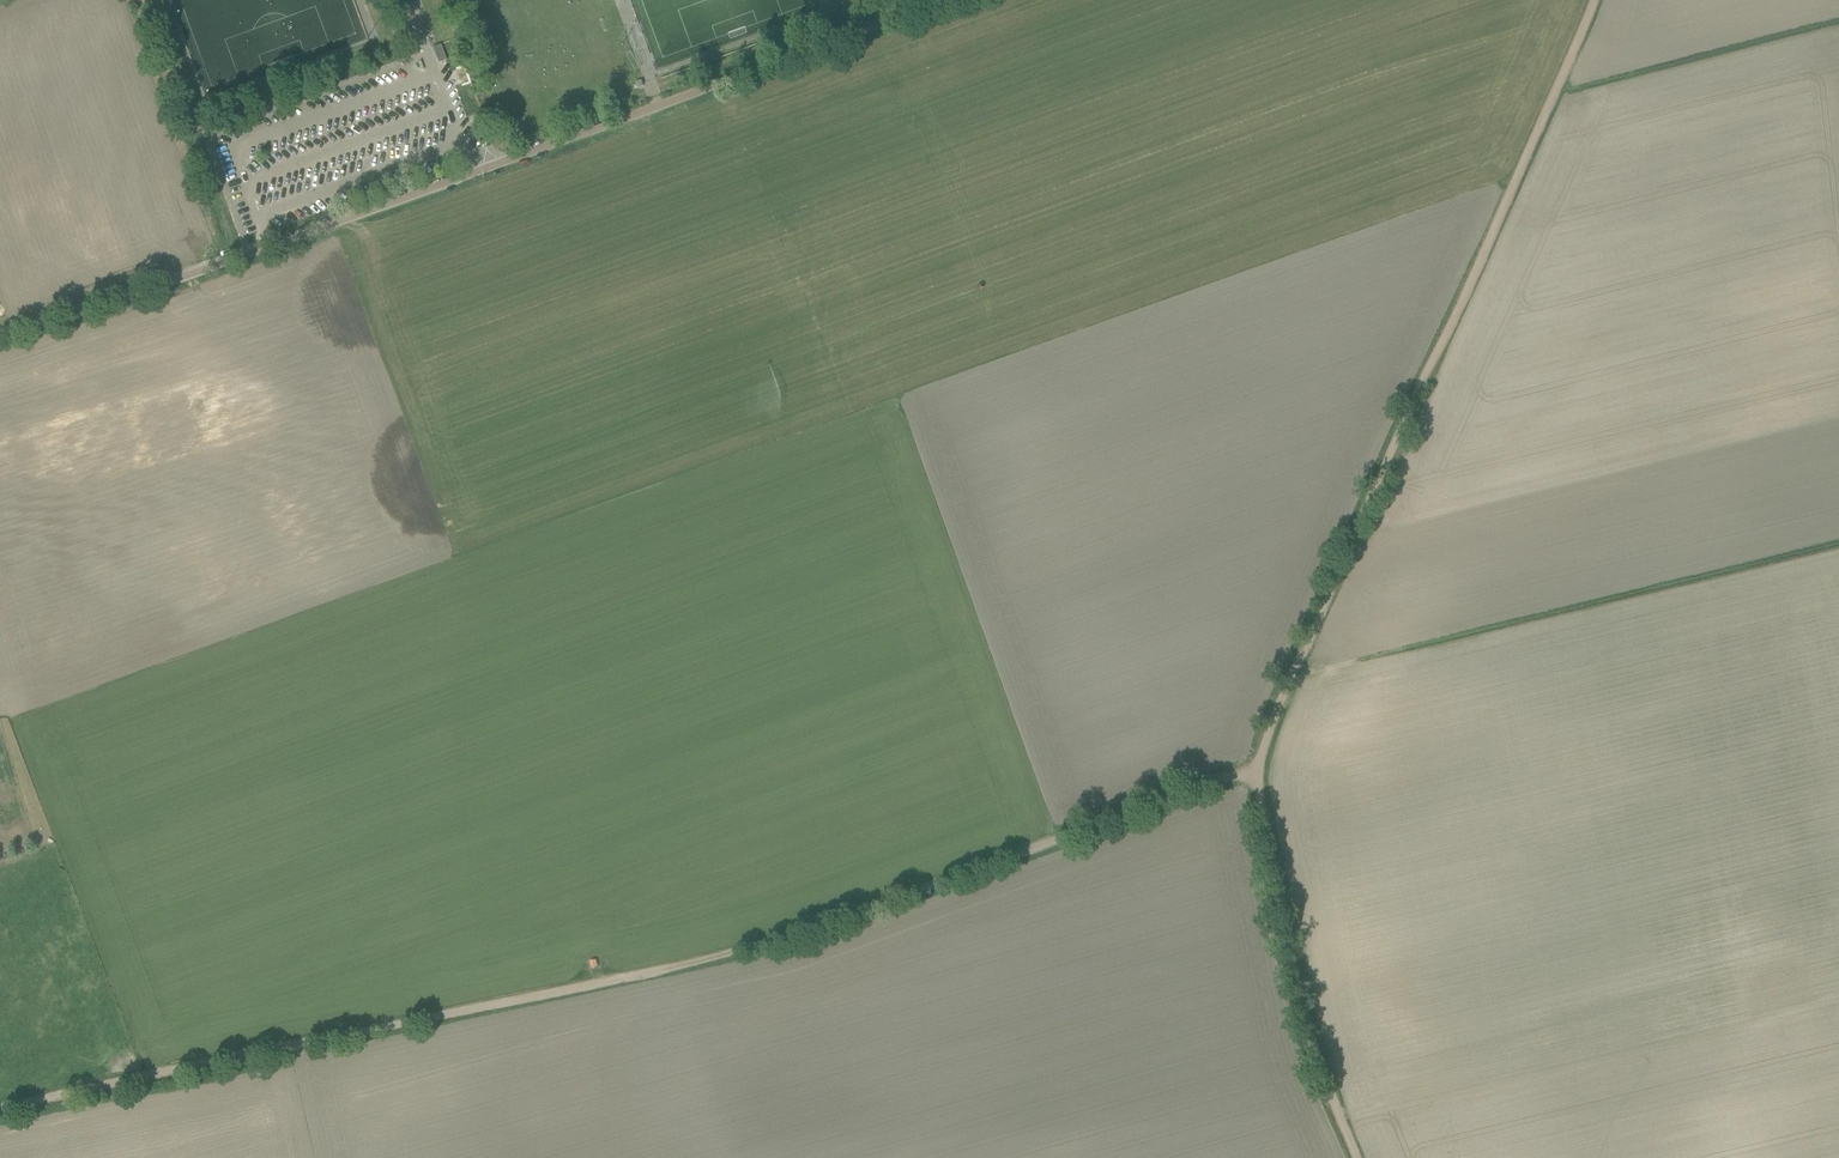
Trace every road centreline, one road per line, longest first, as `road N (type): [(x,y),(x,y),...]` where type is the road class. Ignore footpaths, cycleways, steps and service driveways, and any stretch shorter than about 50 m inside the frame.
road 1 (track): [(1253,775),(731,953),(0,1109)]
road 2 (track): [(1593,0),(1253,775),(1308,1035),(1357,1157)]
road 3 (unclassified): [(0,336),(339,222),(949,0)]

